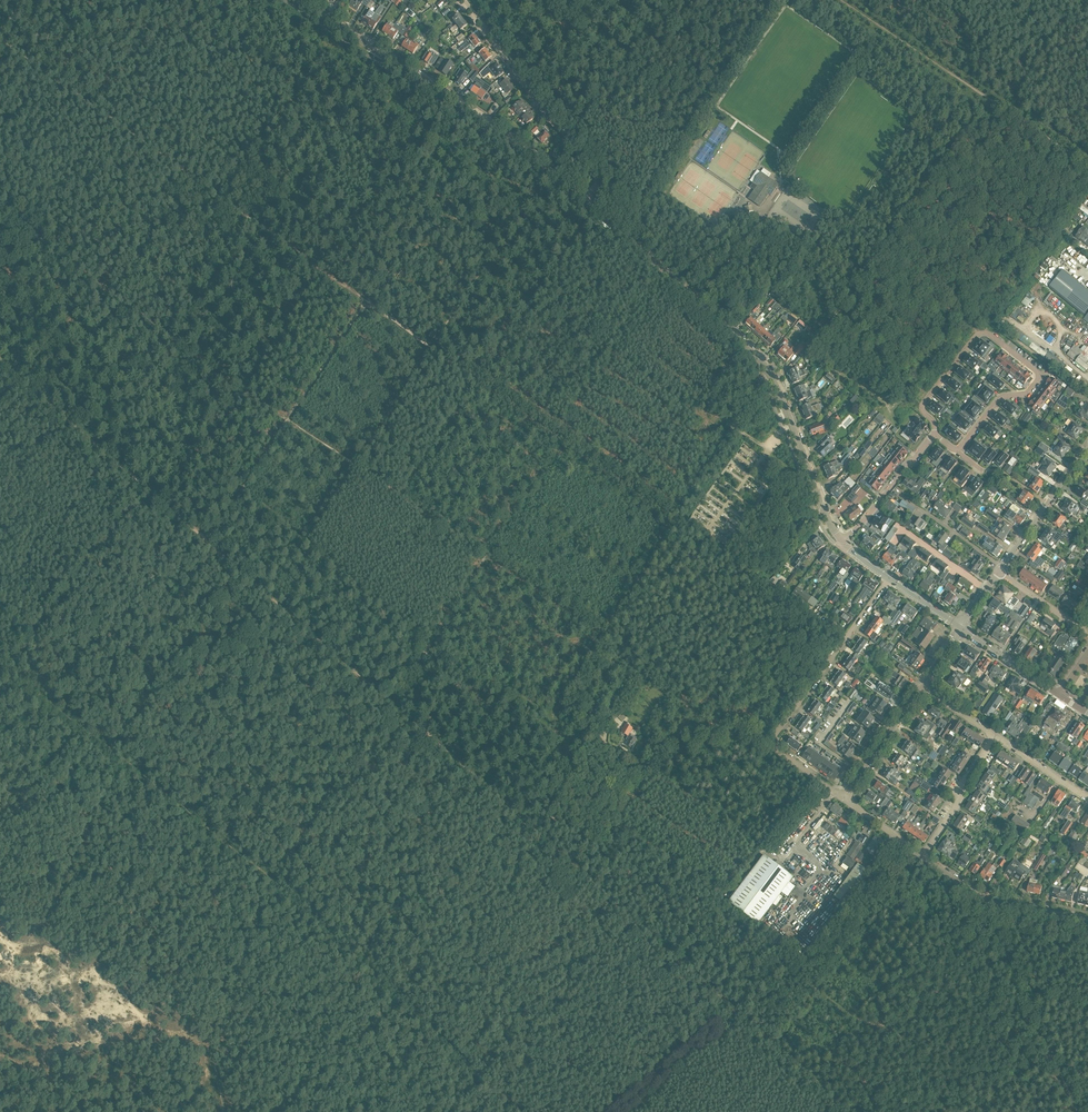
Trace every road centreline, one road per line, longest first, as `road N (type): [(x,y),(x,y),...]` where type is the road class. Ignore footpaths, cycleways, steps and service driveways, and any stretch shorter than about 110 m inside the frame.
road 1 (track): [(736,1007),(158,484),(0,358)]
road 2 (tertiary): [(843,542),(776,386),(752,351),(587,202)]
road 3 (tertiary): [(587,202),(509,139),(299,0)]
road 4 (track): [(757,222),(809,254),(877,274),(812,322),(830,365),(890,408)]
road 5 (residential): [(956,450),(999,398),(1027,394),(1040,378),(990,334),(977,335),(924,402),(934,434)]
road 6 (residential): [(843,799),(777,751),(773,739),(889,578)]
road 7 (track): [(844,0),(1087,159)]
road 8 (residential): [(587,202),(596,173),(462,0)]
road 9 (track): [(361,470),(474,284)]
road 10 (residential): [(1087,921),(985,898),(921,857)]
road 11 (track): [(626,754),(646,758),(729,731),(774,745)]
road 12 (residential): [(921,857),(996,736)]
road 13 (residential): [(843,542),(934,434)]
road 14 (residential): [(843,799),(923,686)]

